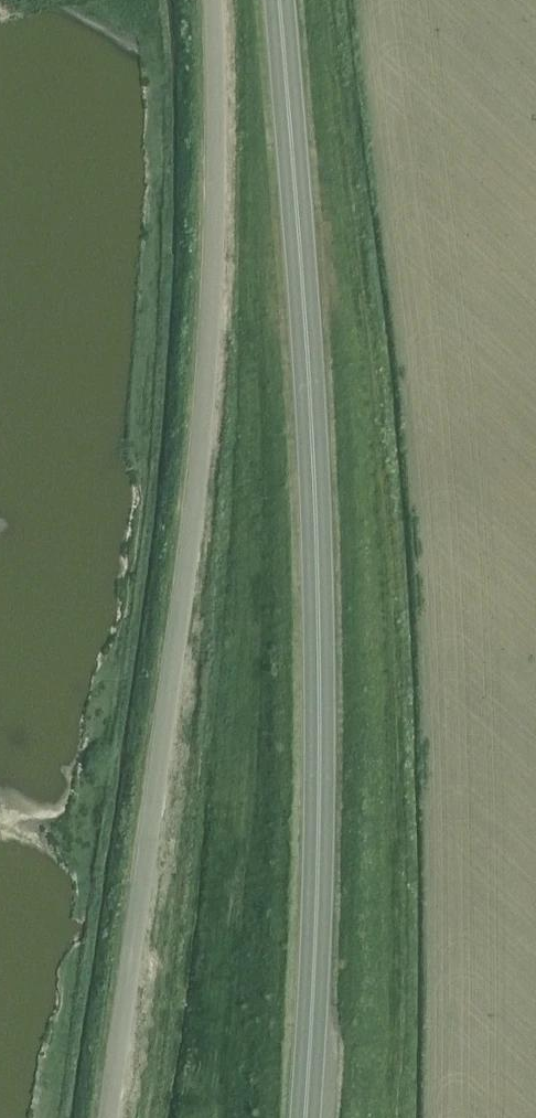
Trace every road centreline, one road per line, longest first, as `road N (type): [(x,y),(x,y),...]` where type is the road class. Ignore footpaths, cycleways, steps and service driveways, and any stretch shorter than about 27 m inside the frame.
road 1 (unclassified): [(106,1117),(181,536),(207,261),(207,0)]
road 2 (trunk): [(304,1117),(319,681),(312,428),(278,0)]

